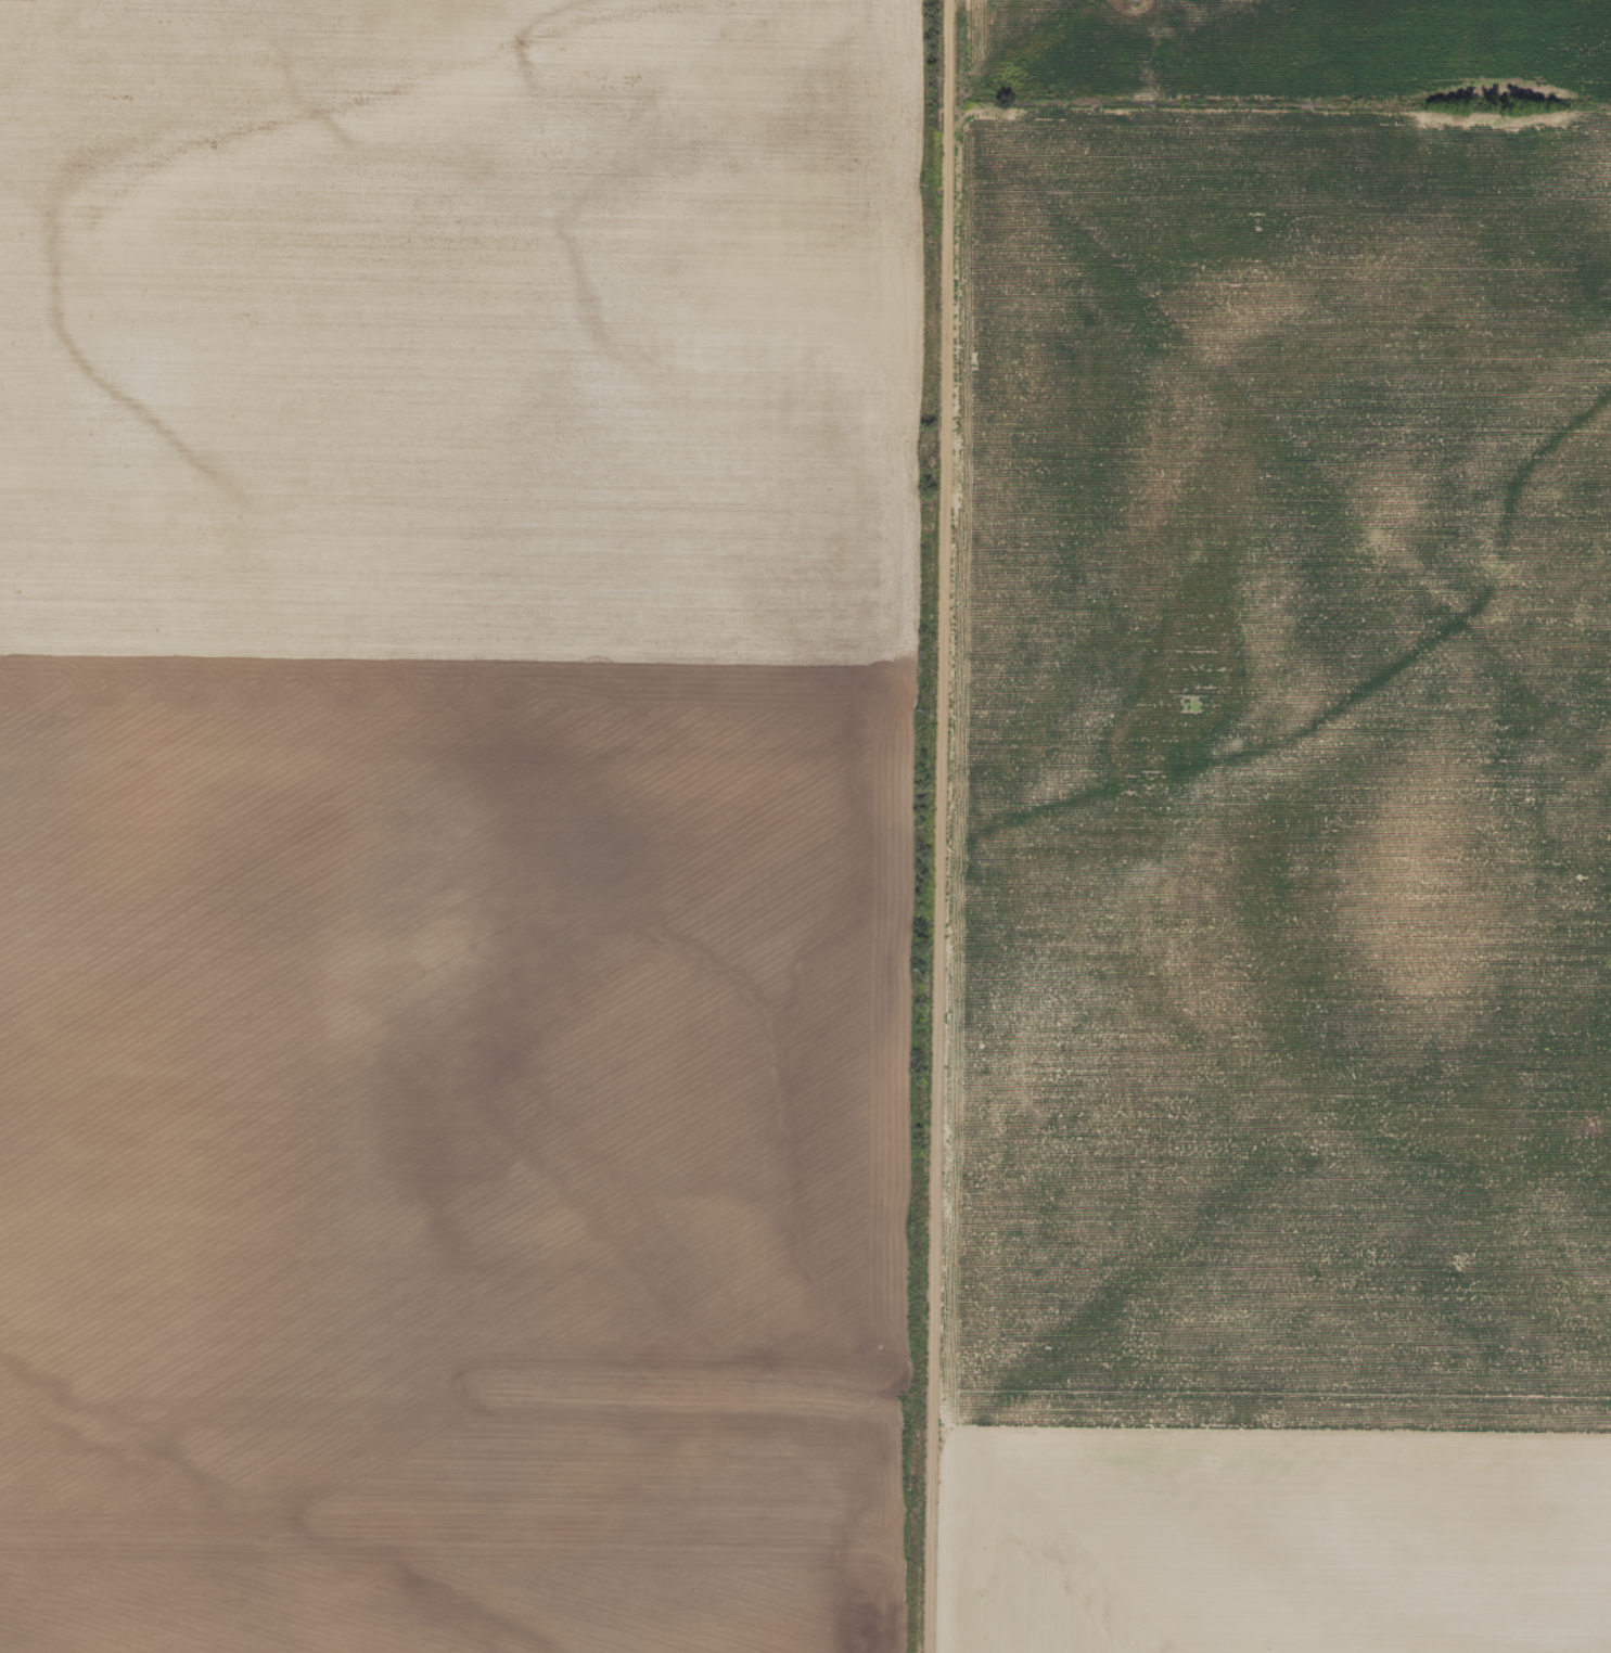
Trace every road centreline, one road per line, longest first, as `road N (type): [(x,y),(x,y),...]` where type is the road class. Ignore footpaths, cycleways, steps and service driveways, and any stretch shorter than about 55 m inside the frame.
road 1 (residential): [(932,1652),(953,0)]

